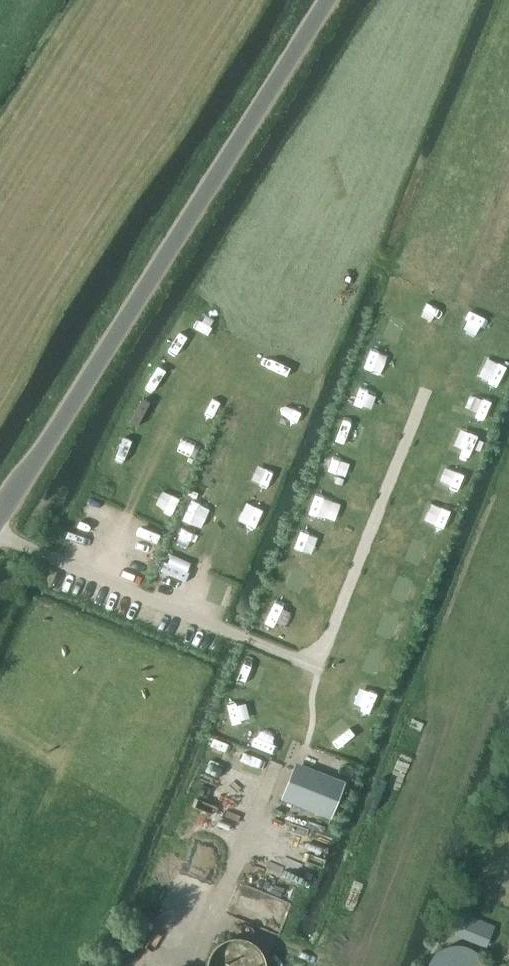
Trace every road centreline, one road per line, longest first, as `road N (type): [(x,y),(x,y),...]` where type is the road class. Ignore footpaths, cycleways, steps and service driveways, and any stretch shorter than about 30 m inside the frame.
road 1 (unclassified): [(0,513),(328,0)]
road 2 (track): [(442,348),(289,735)]

